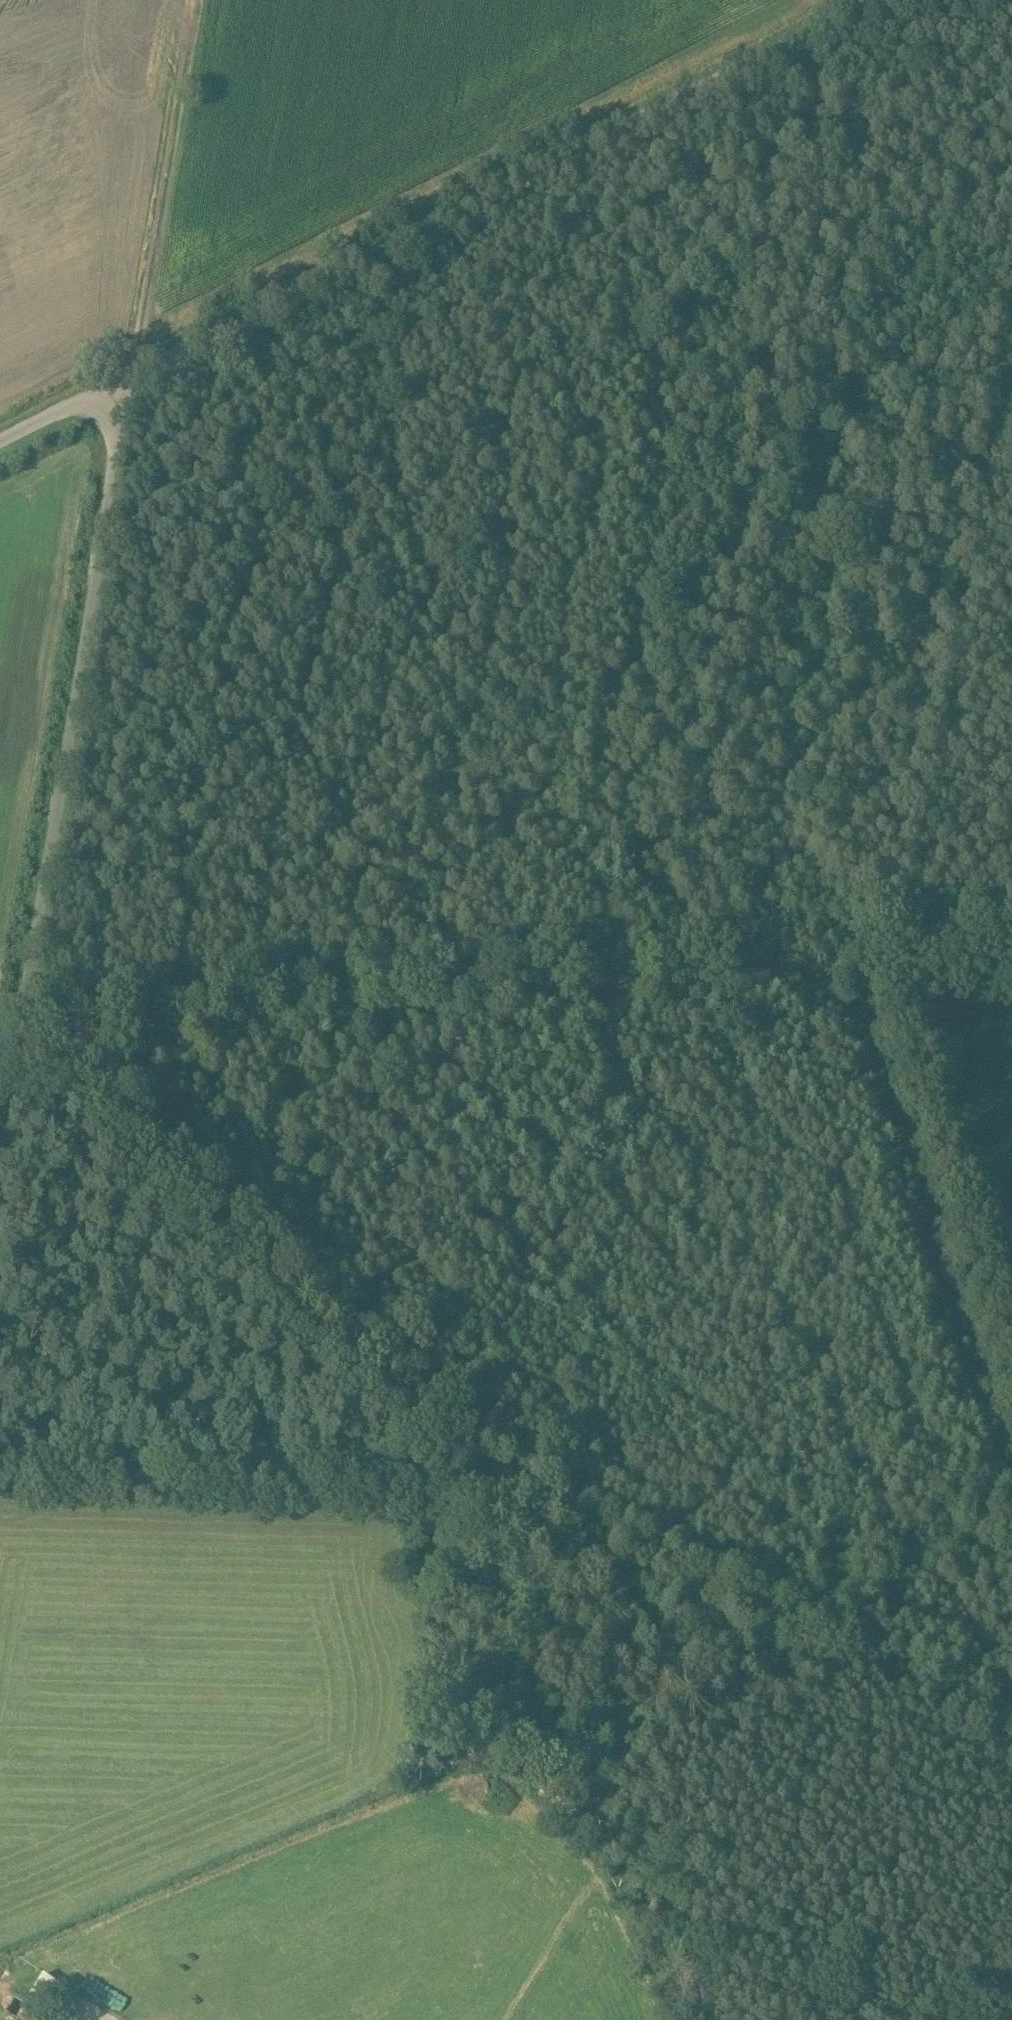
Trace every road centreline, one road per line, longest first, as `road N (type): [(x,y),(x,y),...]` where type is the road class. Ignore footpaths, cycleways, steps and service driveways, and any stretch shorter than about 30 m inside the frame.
road 1 (unclassified): [(132,375),(875,0)]
road 2 (residential): [(132,375),(0,1191)]
road 3 (residential): [(0,442),(132,375)]

